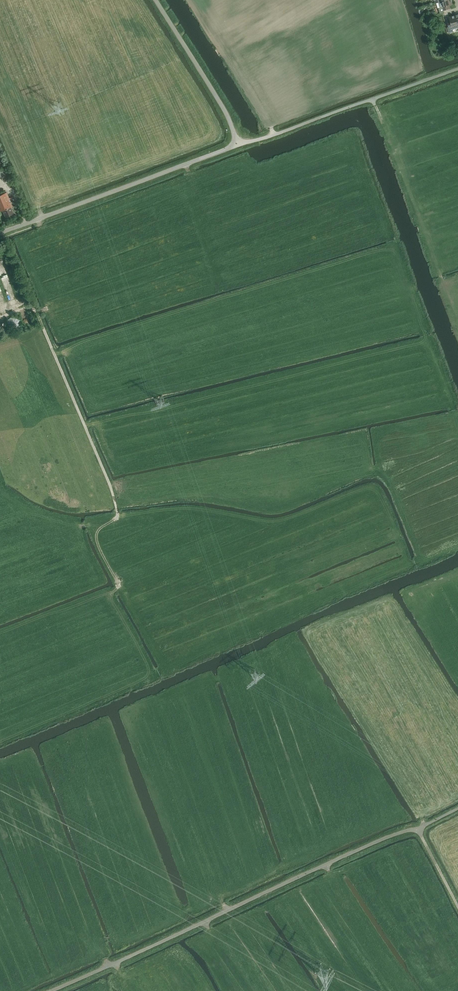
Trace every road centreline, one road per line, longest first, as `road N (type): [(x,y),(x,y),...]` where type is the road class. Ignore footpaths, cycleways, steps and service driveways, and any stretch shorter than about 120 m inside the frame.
road 1 (unclassified): [(52,990),(457,809)]
road 2 (unclassified): [(0,233),(237,146)]
road 3 (unclassified): [(457,70),(237,146)]
road 4 (unclassified): [(237,146),(155,0)]

